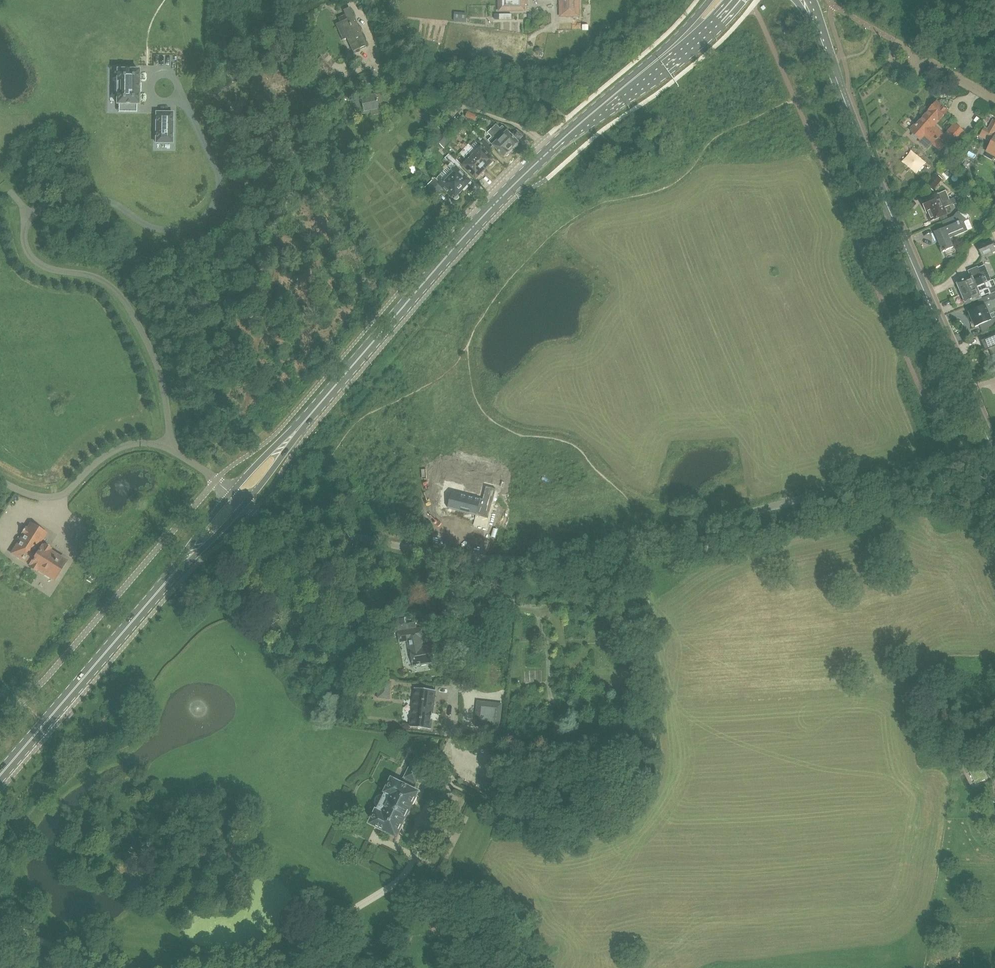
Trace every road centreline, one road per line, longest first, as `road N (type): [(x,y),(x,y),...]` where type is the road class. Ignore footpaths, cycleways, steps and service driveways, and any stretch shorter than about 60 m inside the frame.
road 1 (unclassified): [(238,498),(301,528),(468,573),(514,569),(992,448)]
road 2 (primary): [(238,498),(505,192),(679,45)]
road 3 (tertiary): [(838,85),(992,448)]
road 4 (primary): [(0,775),(238,498)]
road 5 (track): [(29,214),(65,201),(114,203),(155,228),(181,229),(203,217),(217,185),(182,94)]
road 6 (track): [(215,481),(222,412),(261,364),(269,327)]

